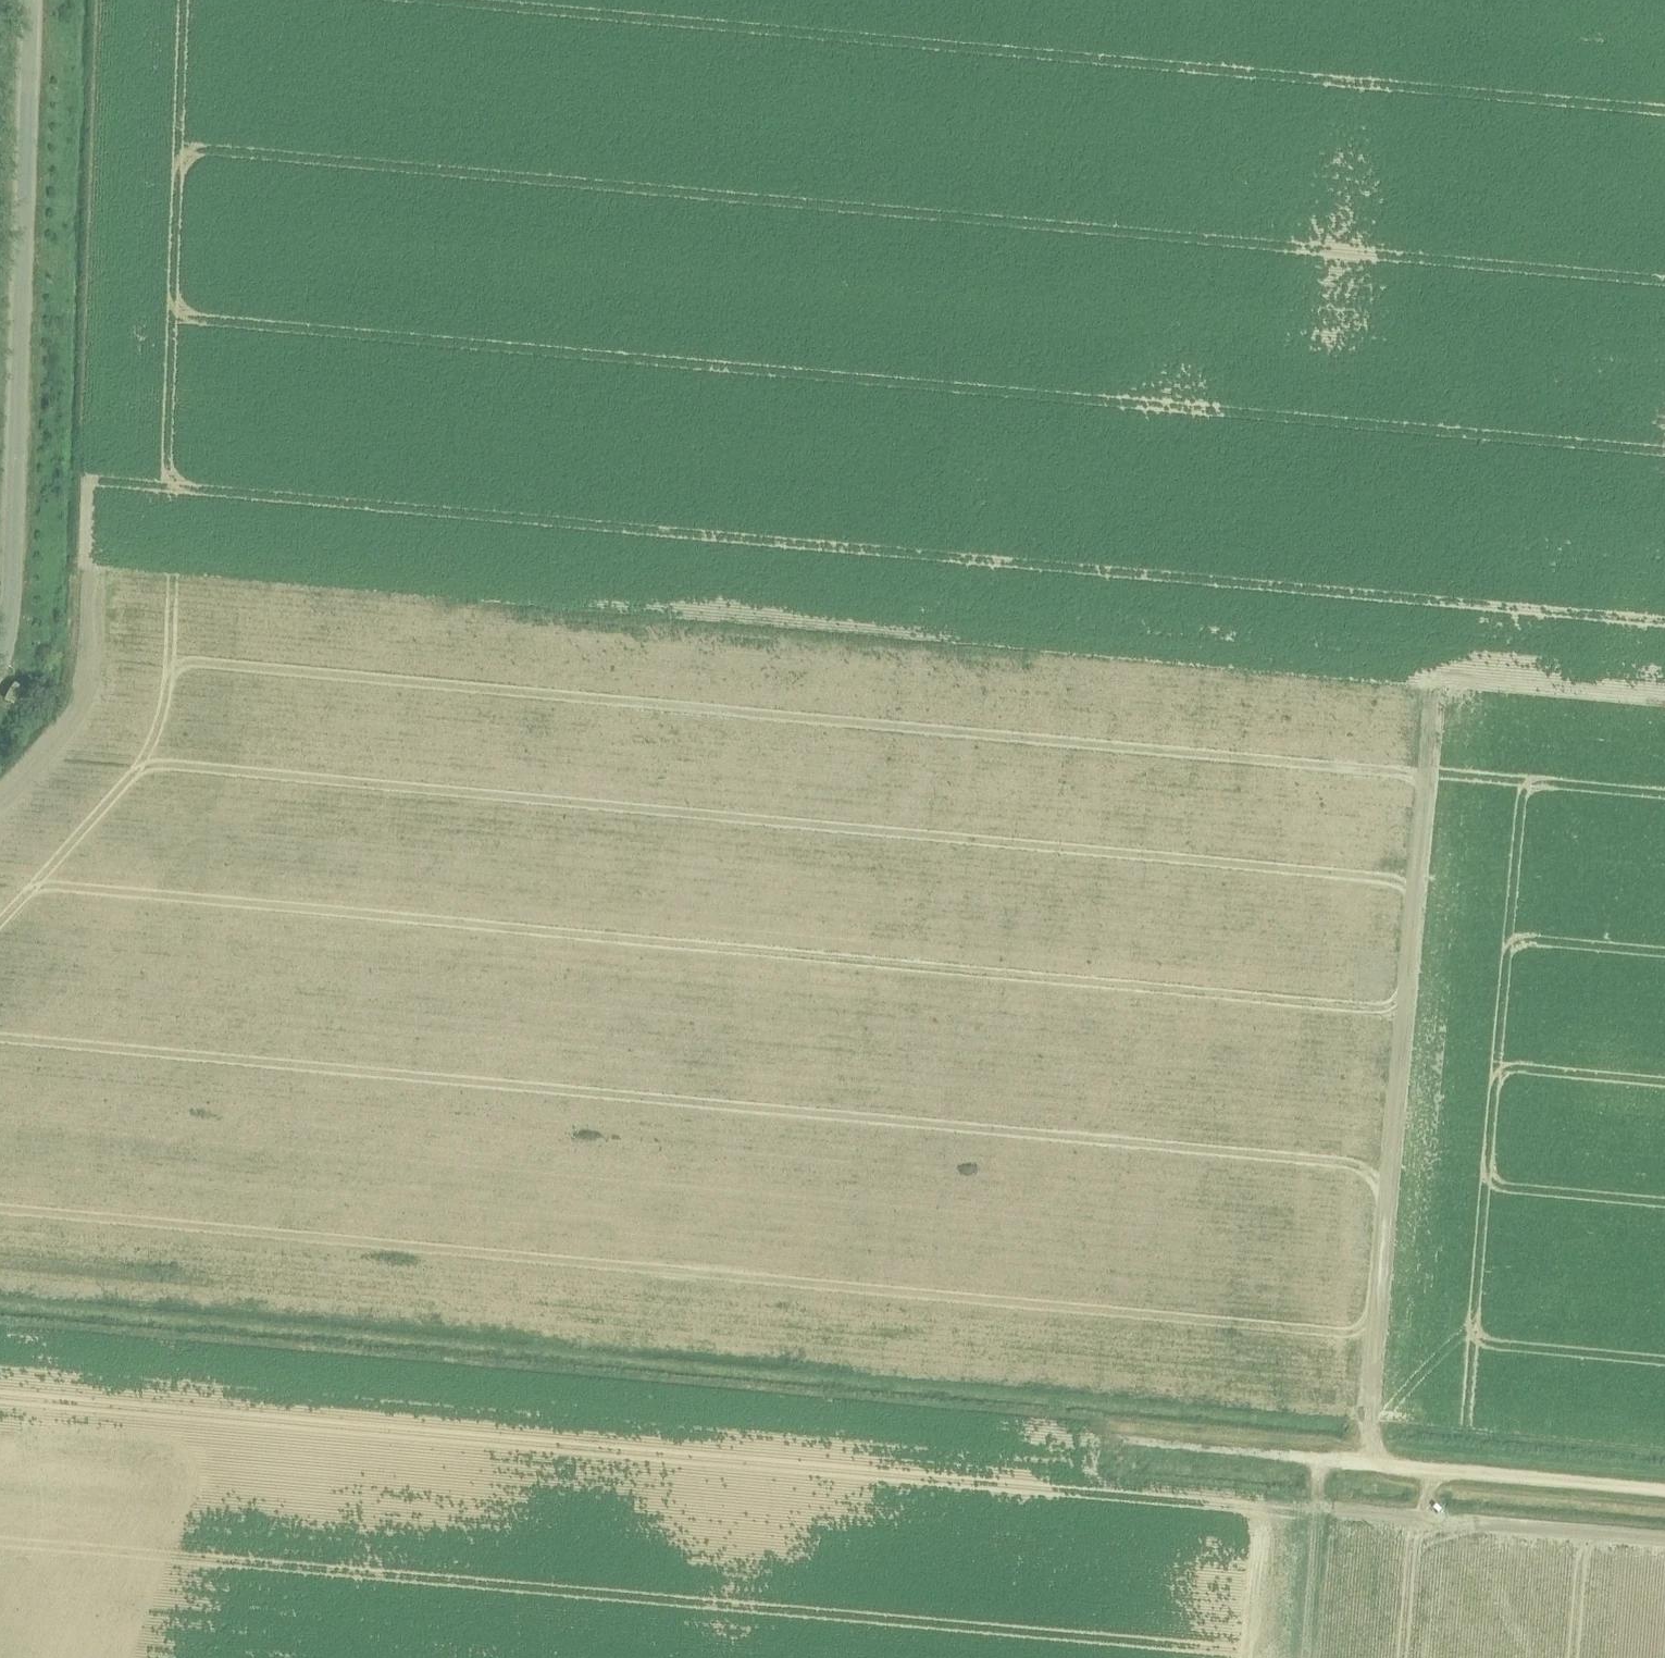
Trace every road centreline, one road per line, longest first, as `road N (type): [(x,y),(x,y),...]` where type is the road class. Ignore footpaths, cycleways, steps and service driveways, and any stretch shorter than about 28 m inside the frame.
road 1 (unclassified): [(0,657),(13,580),(32,0)]
road 2 (unclassified): [(1664,1498),(1038,1439)]

